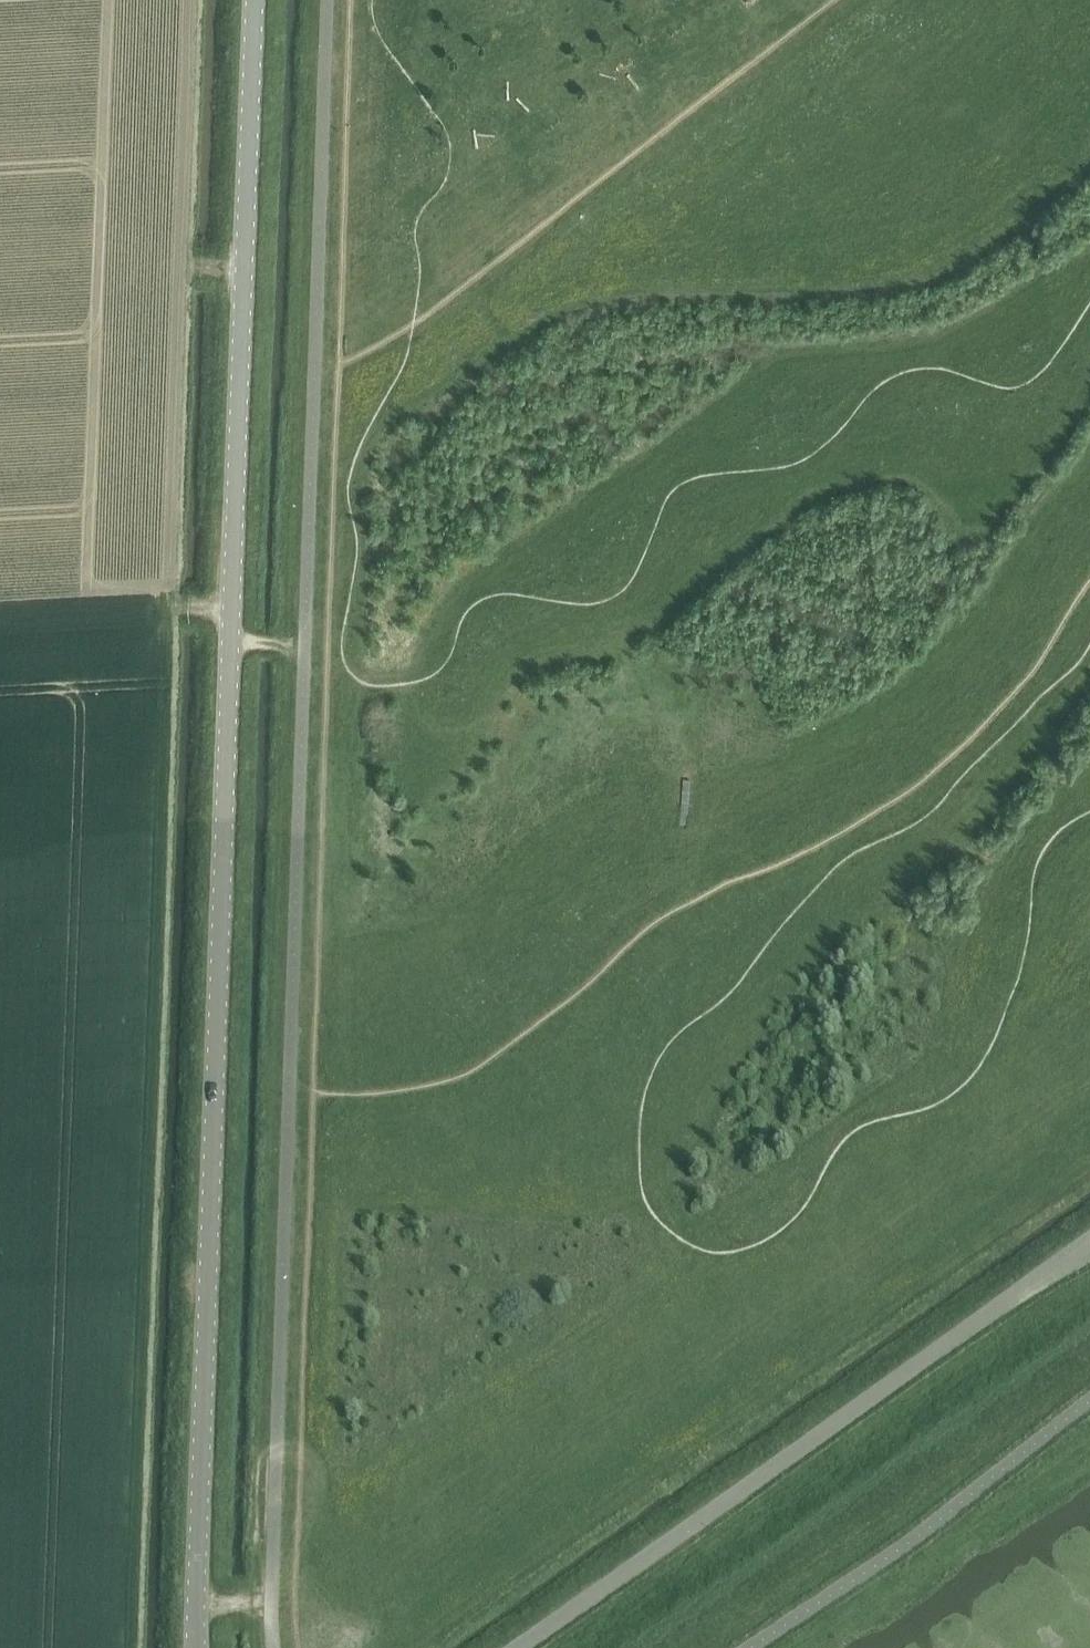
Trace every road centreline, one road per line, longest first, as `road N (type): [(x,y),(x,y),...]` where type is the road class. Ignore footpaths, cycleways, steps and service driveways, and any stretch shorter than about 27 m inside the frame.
road 1 (tertiary): [(195,1647),(255,0)]
road 2 (unclassified): [(522,1647),(1089,1251)]

